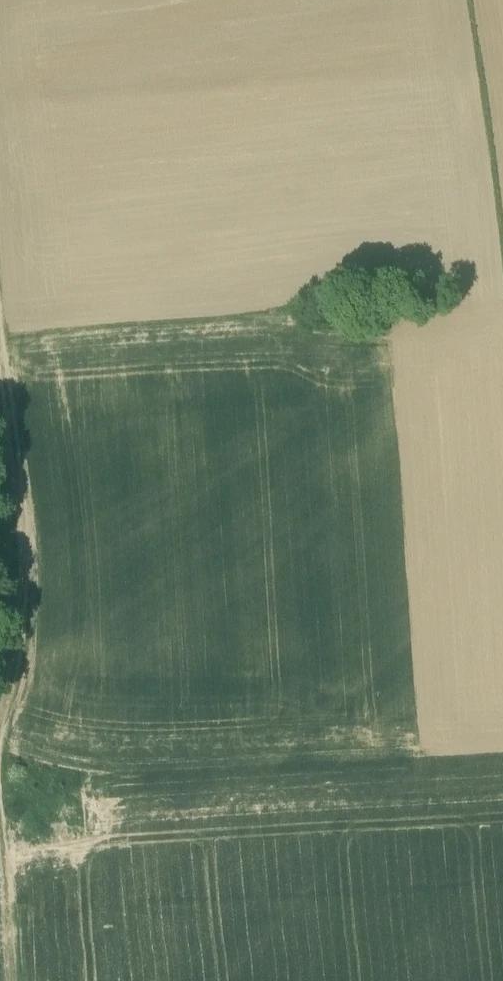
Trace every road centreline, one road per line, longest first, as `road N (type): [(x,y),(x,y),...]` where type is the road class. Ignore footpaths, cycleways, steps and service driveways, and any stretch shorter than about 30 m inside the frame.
road 1 (track): [(0,335),(23,531),(24,636),(0,731)]
road 2 (track): [(0,741),(16,980)]

